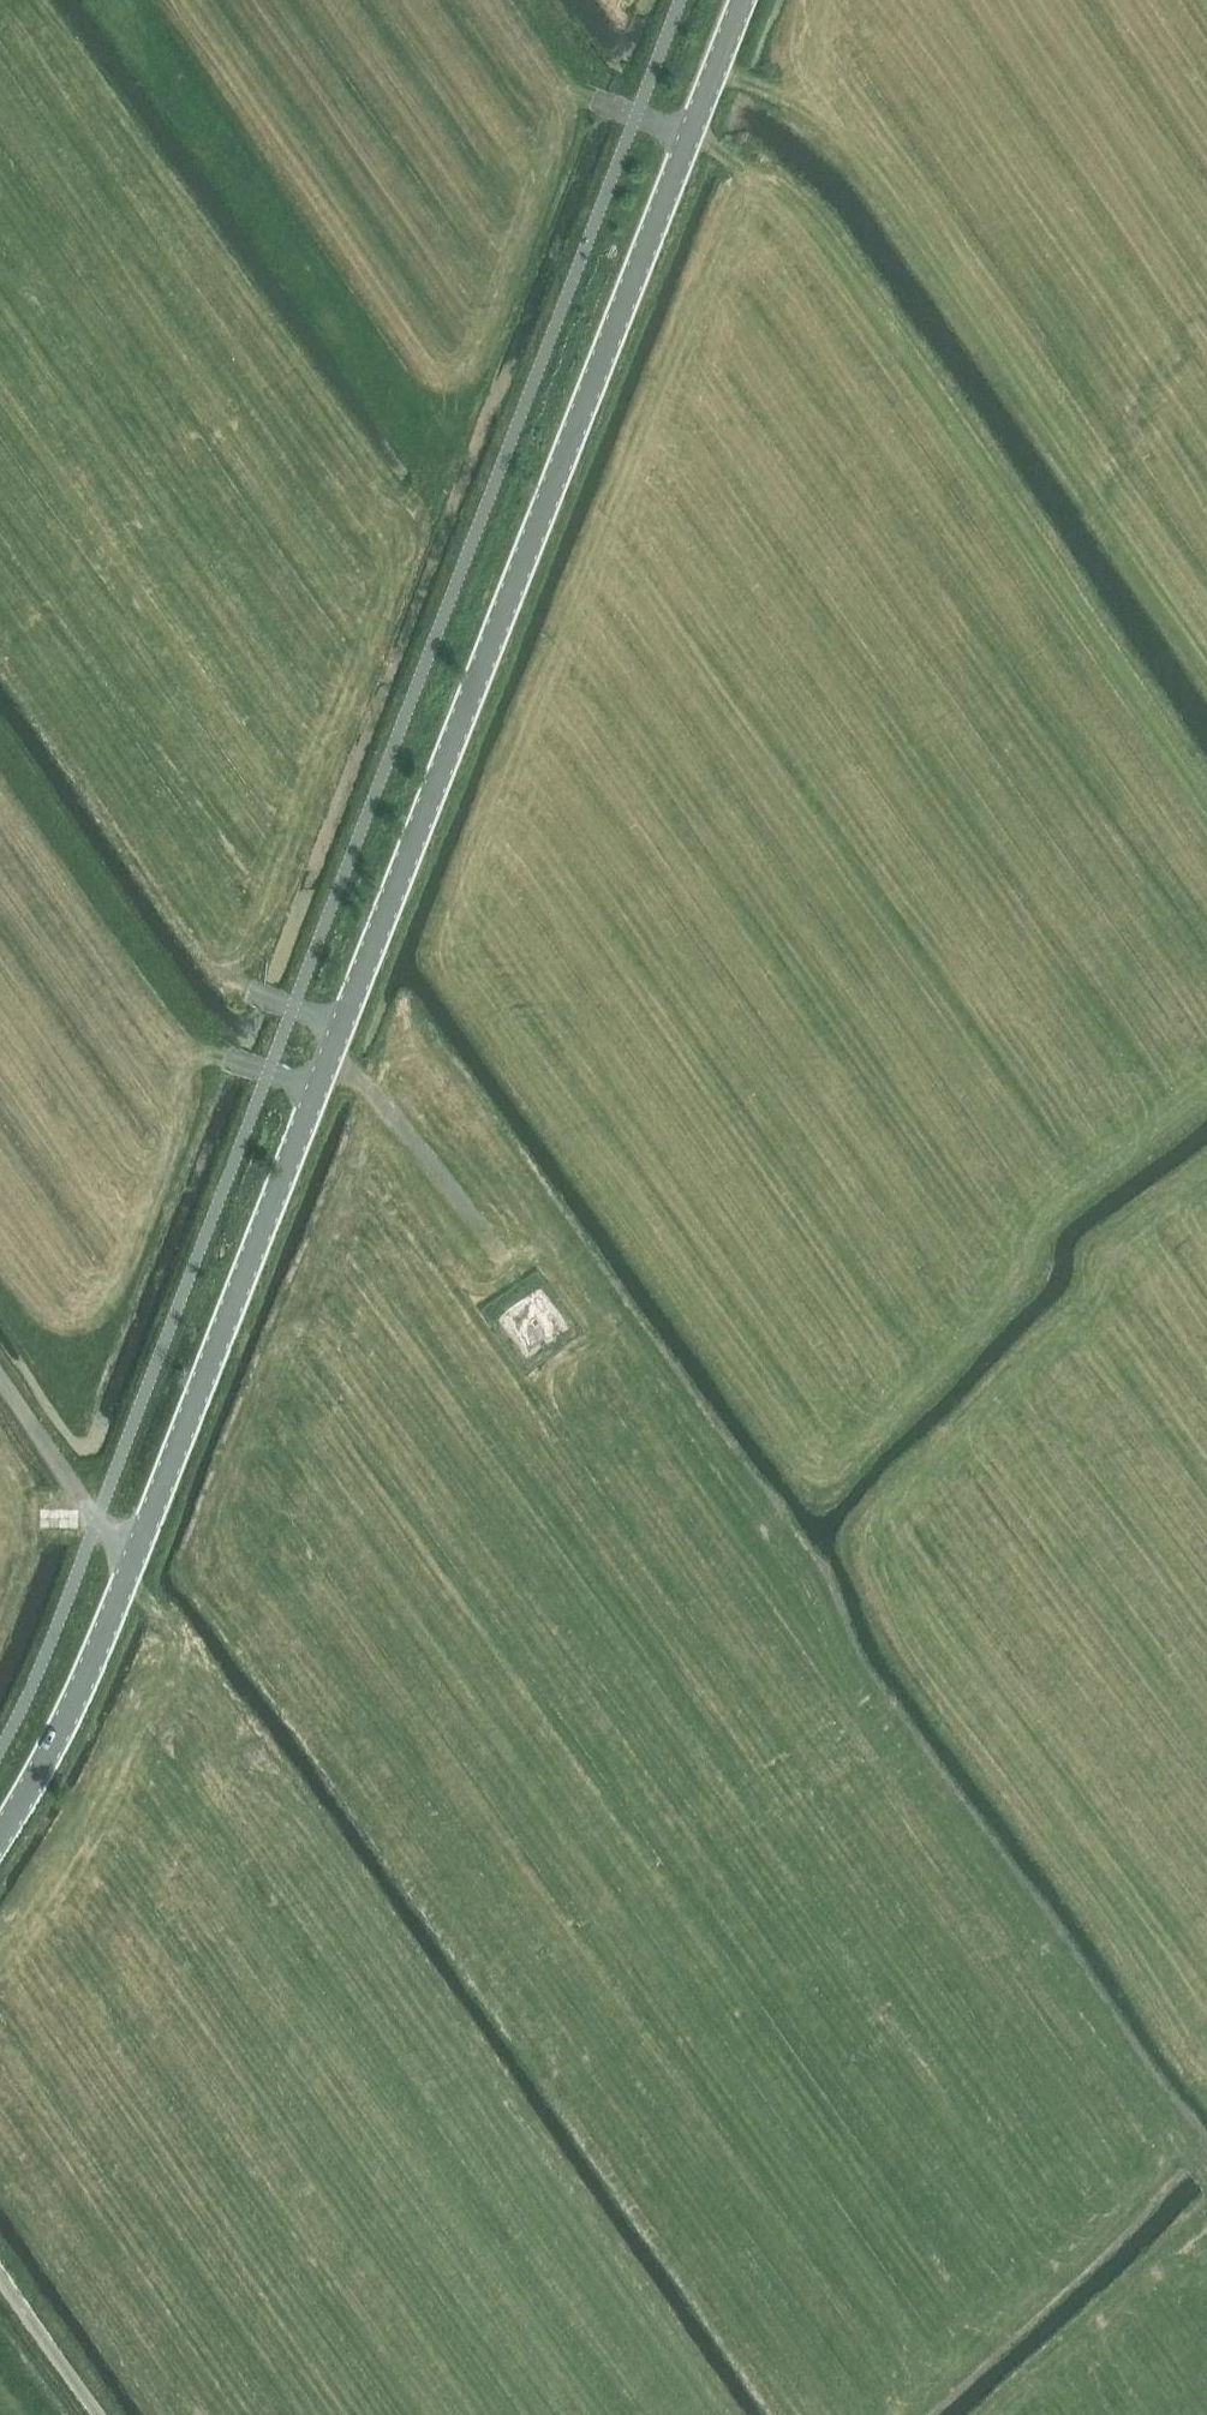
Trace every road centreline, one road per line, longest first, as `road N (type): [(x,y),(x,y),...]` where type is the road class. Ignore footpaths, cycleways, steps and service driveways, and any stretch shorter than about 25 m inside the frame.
road 1 (secondary): [(0,1839),(90,1672),(744,0)]
road 2 (track): [(136,1554),(95,1521),(0,1387)]
road 3 (unclassified): [(100,2414),(0,2272)]

